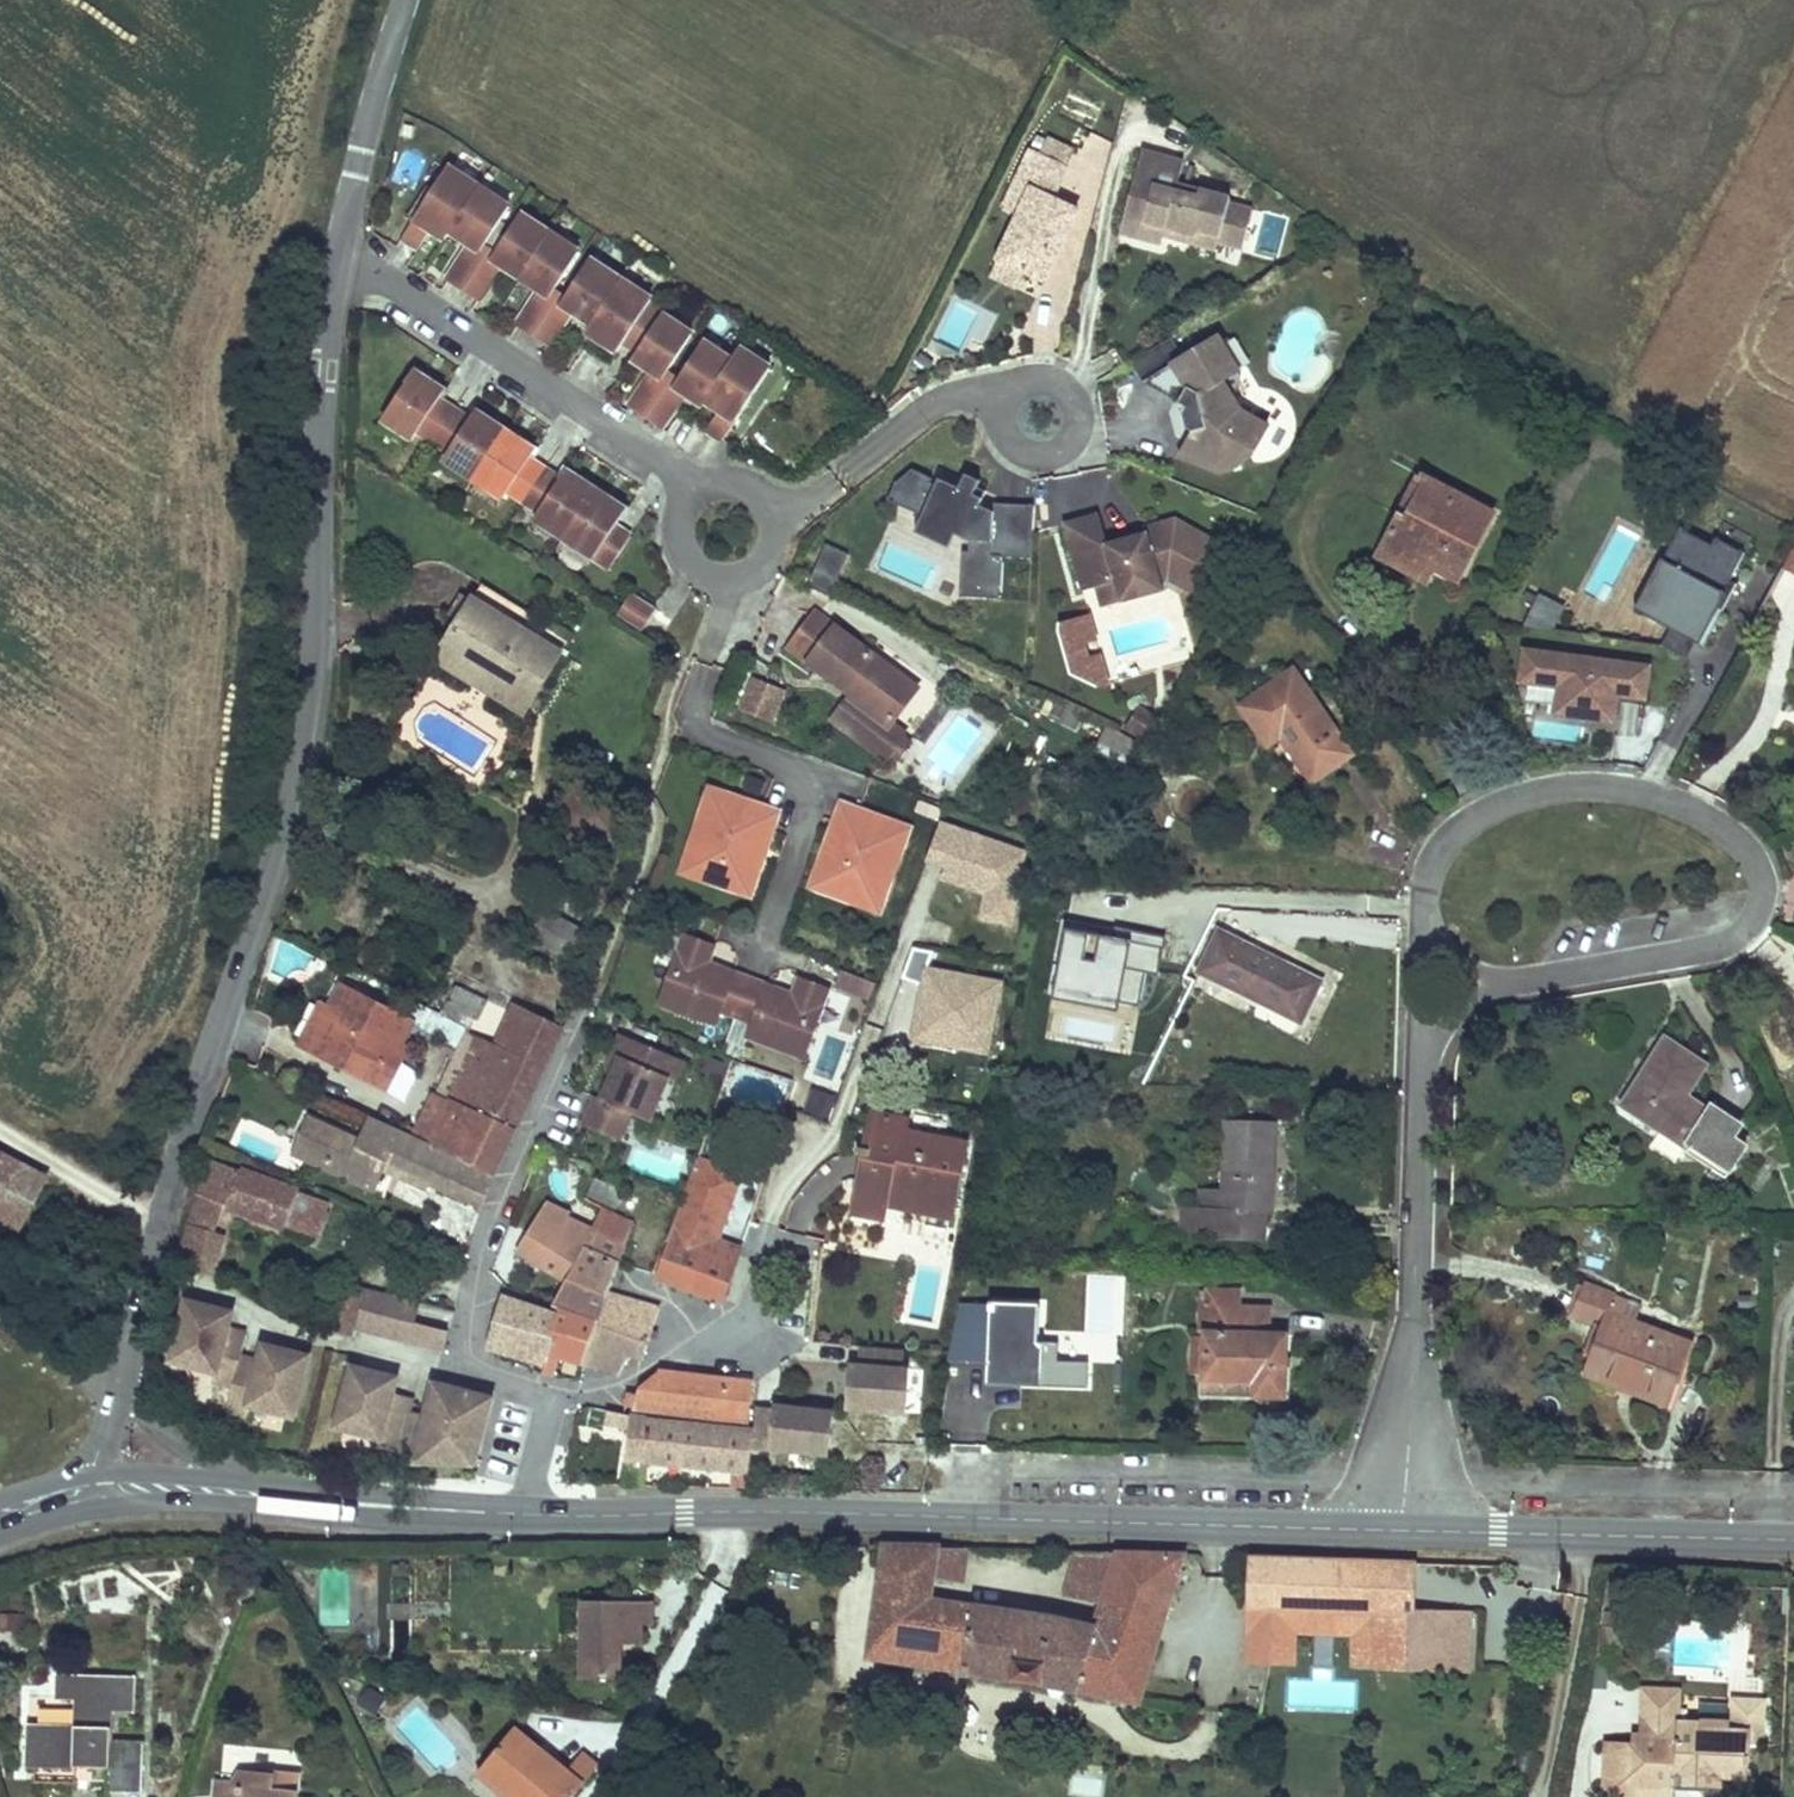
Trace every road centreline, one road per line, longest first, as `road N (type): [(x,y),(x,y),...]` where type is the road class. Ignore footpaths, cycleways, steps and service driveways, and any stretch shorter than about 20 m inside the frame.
road 1 (unclassified): [(335,268),(313,701),(286,842),(184,1138),(122,1393)]
road 2 (secondary): [(1404,1531),(775,1513),(513,1514)]
road 3 (residential): [(1424,999),(1722,948),(1755,925),(1764,899),(1758,866),(1735,839),(1682,806),(1621,790),(1559,791),(1495,808),(1435,854),(1427,895)]
road 4 (residential): [(1424,999),(1404,1531)]
road 5 (residential): [(539,1406),(528,1385),(480,1362),(473,1346),(483,1259),(590,1001)]
road 6 (residential): [(335,268),(365,272),(675,472)]
road 7 (secondary): [(1793,1542),(1404,1531)]
road 8 (residential): [(675,472),(685,495),(688,556),(708,578),(753,577),(773,555),(776,514),(764,496),(740,485),(706,485)]
road 9 (unclassified): [(405,0),(335,268)]
road 10 (residential): [(539,1406),(610,1387),(751,1323),(775,1290)]
road 11 (secondary): [(513,1514),(293,1499)]
road 12 (unclassified): [(293,1499),(192,1450),(122,1393)]
road 13 (secondary): [(293,1499),(99,1491)]

